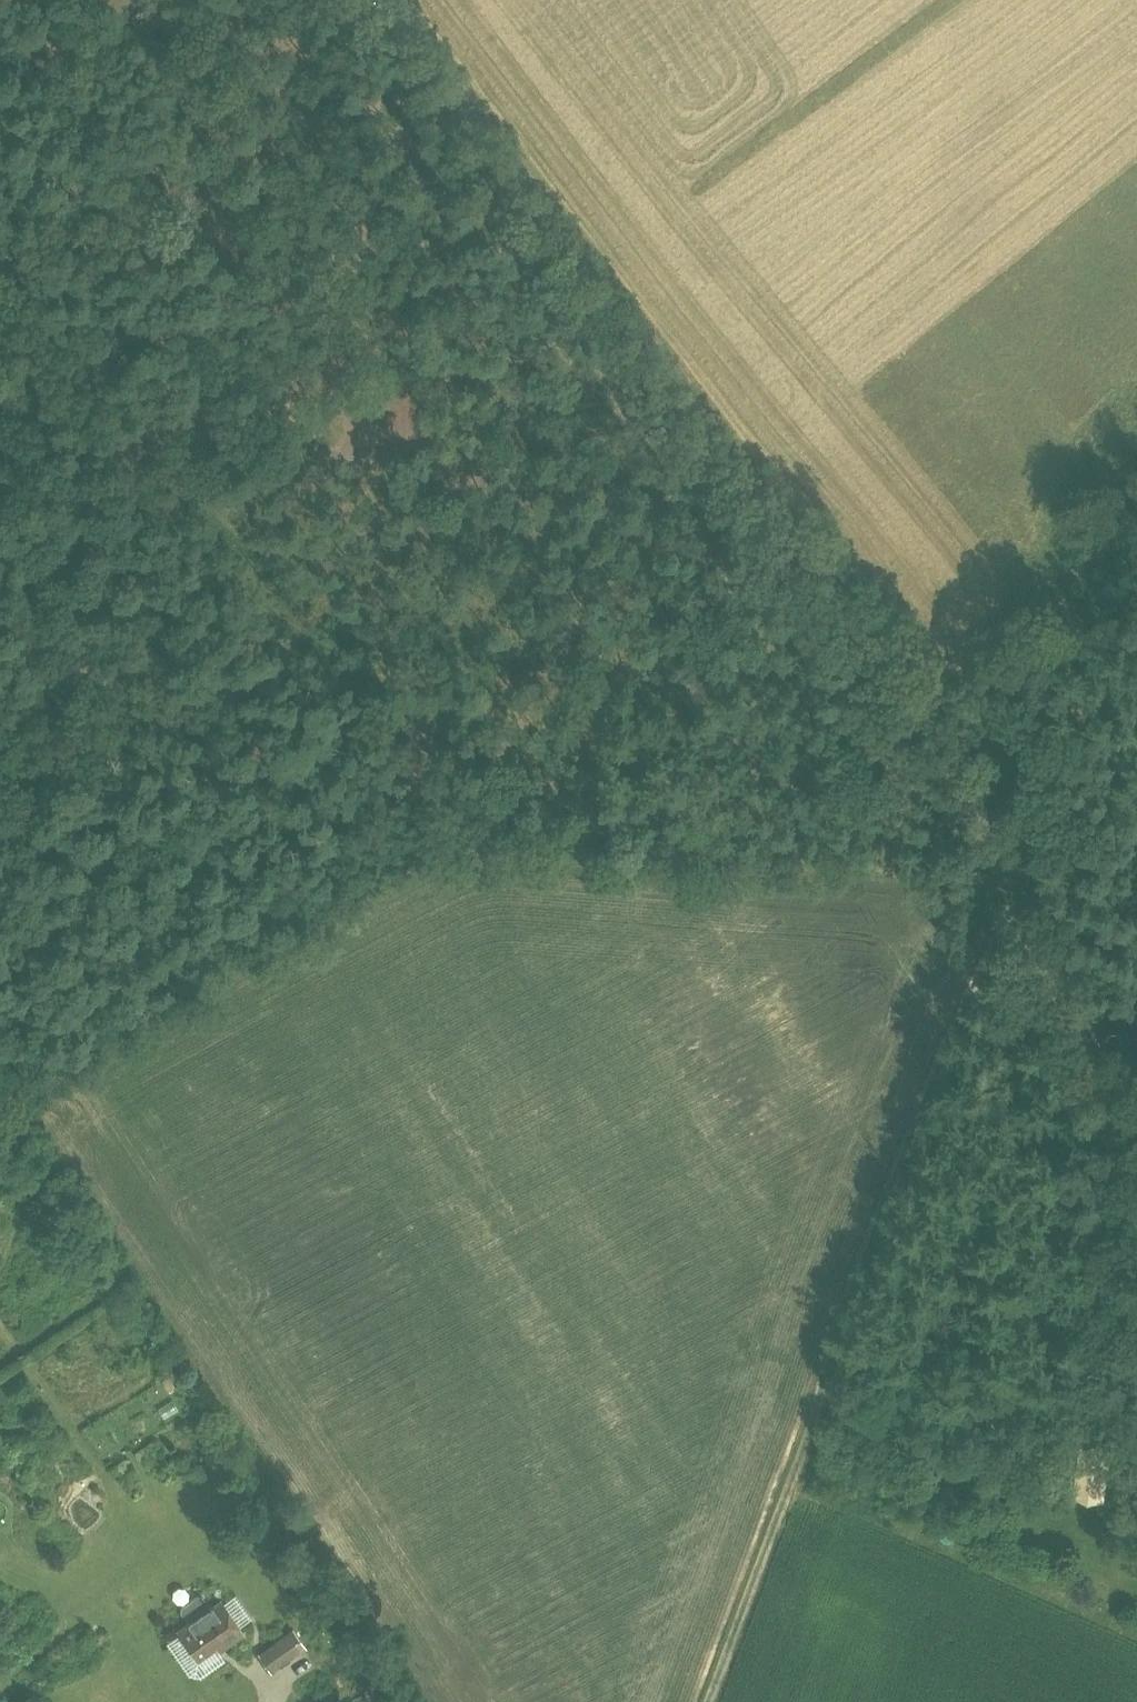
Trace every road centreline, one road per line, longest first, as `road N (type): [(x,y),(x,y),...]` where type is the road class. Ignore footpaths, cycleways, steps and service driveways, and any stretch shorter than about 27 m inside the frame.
road 1 (unclassified): [(1136,1143),(957,781),(901,688),(386,0)]
road 2 (track): [(1022,907),(984,966),(926,1114),(710,1701)]

